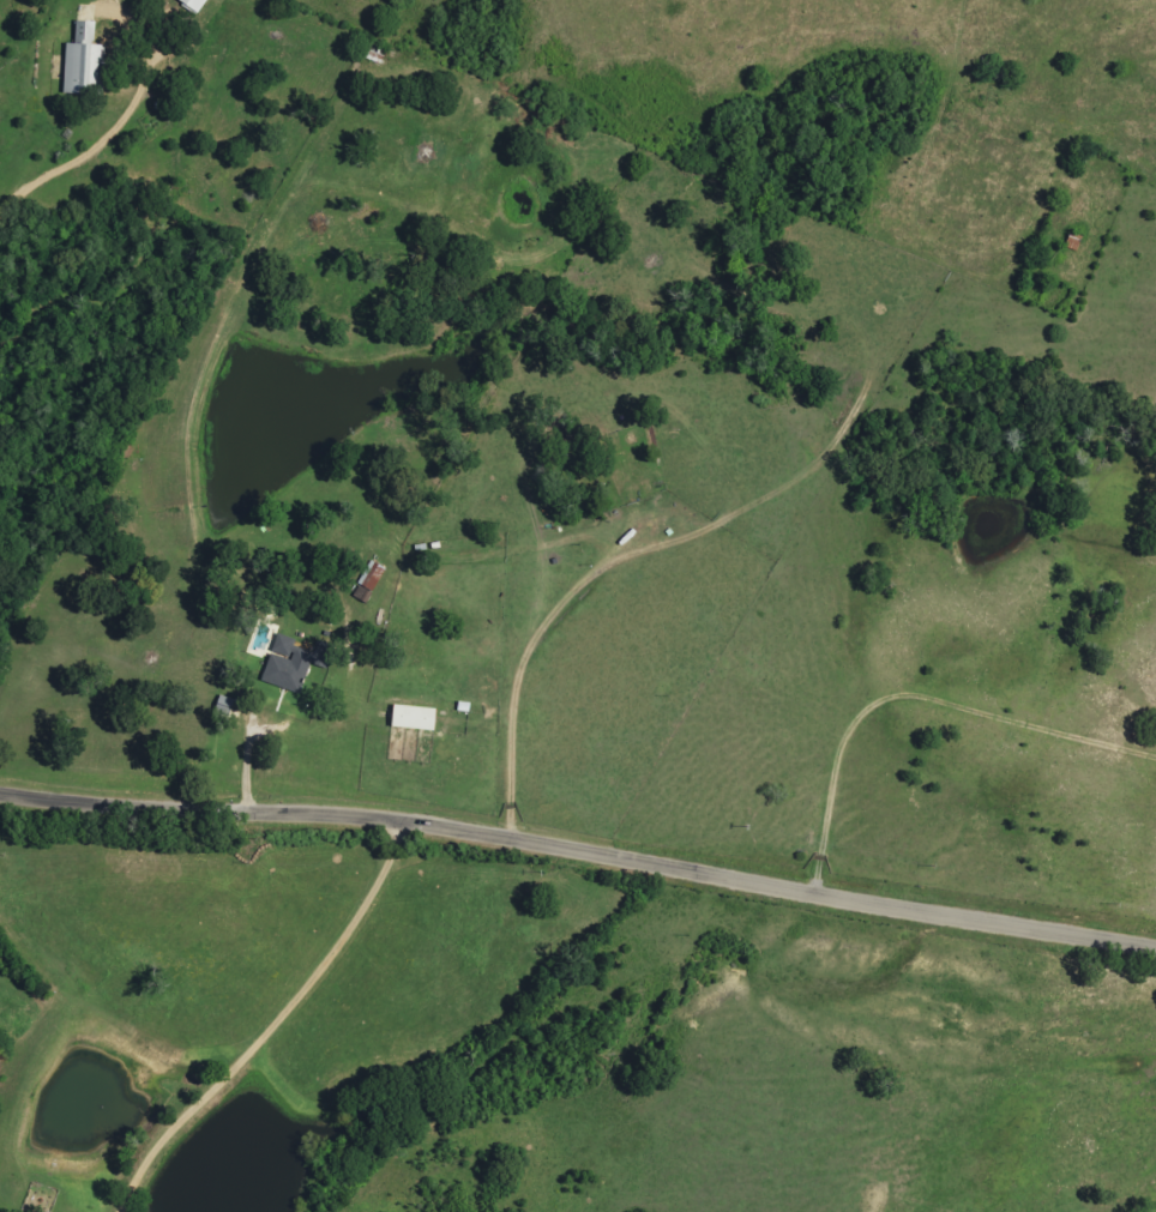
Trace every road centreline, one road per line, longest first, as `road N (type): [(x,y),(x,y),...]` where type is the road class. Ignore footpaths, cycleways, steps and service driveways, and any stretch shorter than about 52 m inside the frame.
road 1 (residential): [(1155,953),(384,822)]
road 2 (residential): [(120,1211),(177,1118),(290,1011),(339,948),(391,858),(384,822)]
road 3 (residential): [(384,822),(0,800)]

